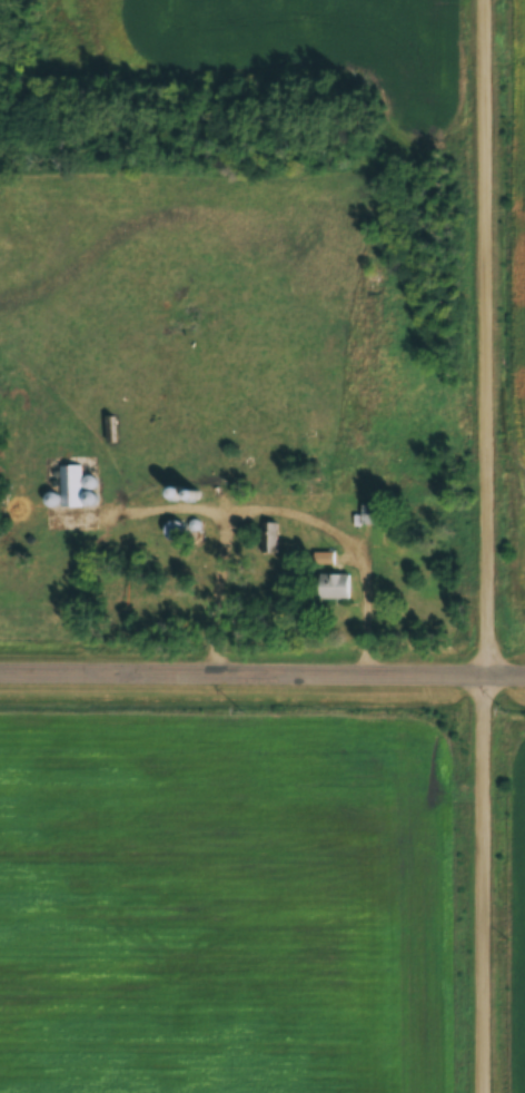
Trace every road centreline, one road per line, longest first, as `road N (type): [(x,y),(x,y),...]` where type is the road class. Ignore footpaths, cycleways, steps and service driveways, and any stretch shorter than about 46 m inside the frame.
road 1 (residential): [(489,681),(486,0)]
road 2 (residential): [(0,678),(489,681)]
road 3 (residential): [(488,1092),(489,681)]

